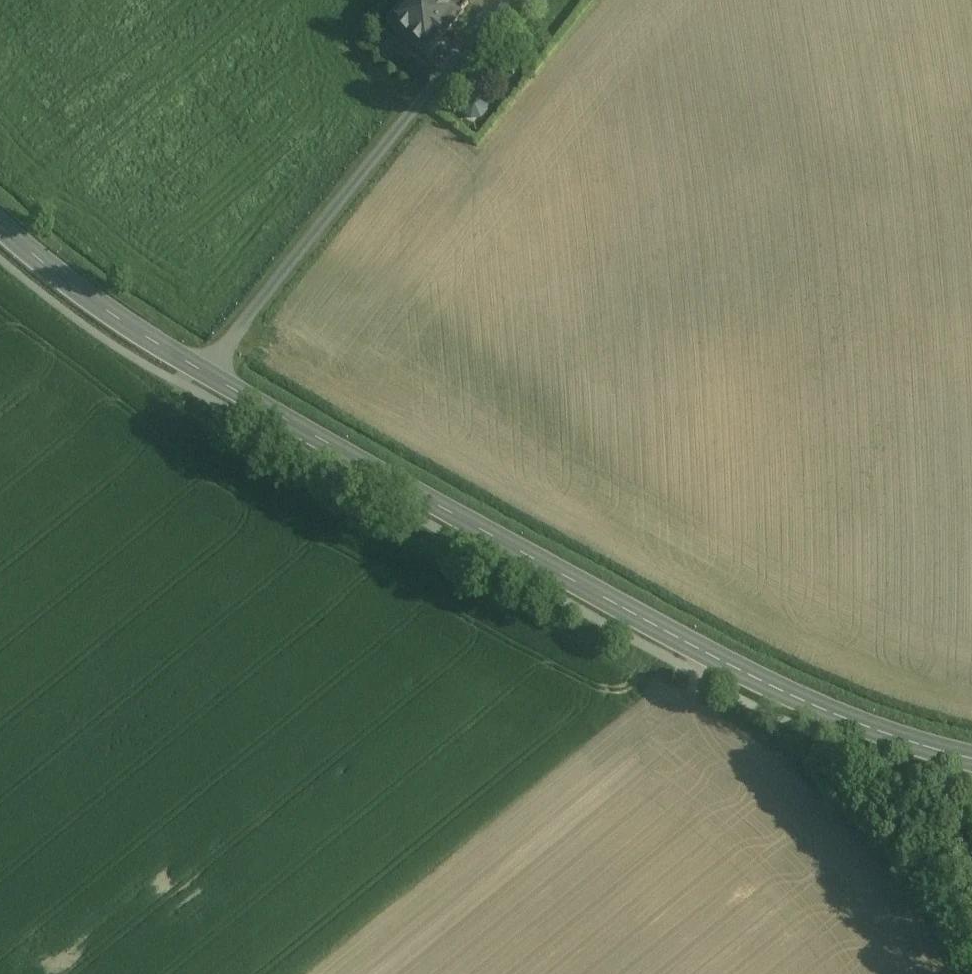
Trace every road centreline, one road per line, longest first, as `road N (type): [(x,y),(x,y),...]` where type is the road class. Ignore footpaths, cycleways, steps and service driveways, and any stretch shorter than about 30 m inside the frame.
road 1 (tertiary): [(971,759),(870,729),(725,663),(207,374),(81,293),(0,226)]

